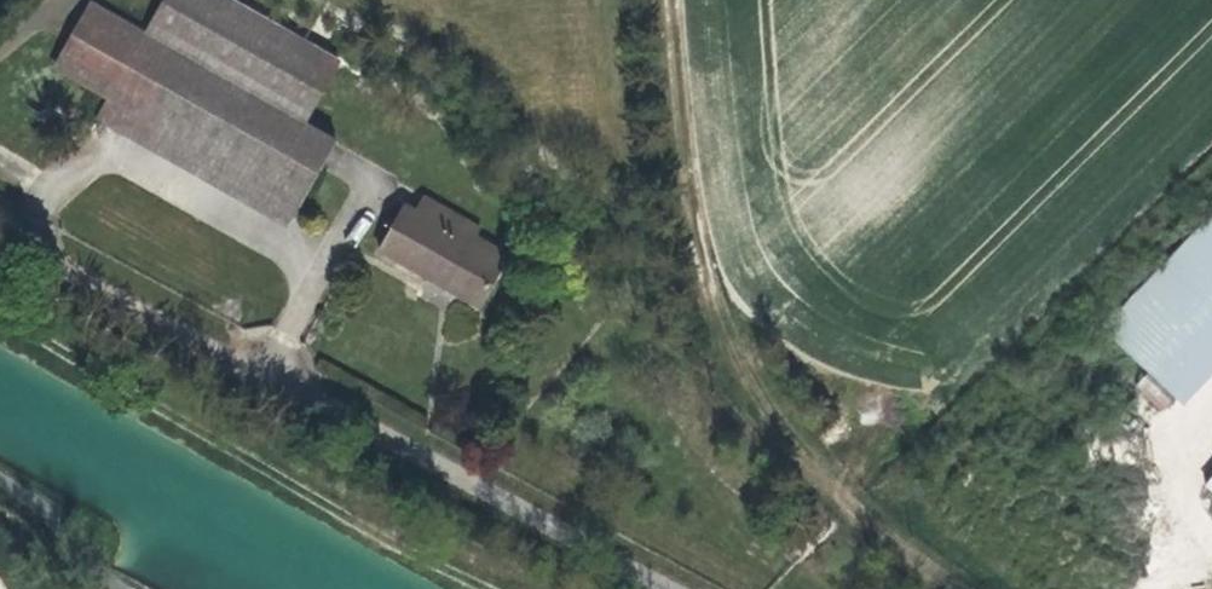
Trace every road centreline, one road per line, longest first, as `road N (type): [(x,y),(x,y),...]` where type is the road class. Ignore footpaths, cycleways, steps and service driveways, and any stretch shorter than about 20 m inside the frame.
road 1 (track): [(681,0),(707,230),(739,345),(789,431),(875,522),(965,588)]
road 2 (track): [(479,588),(0,322)]

